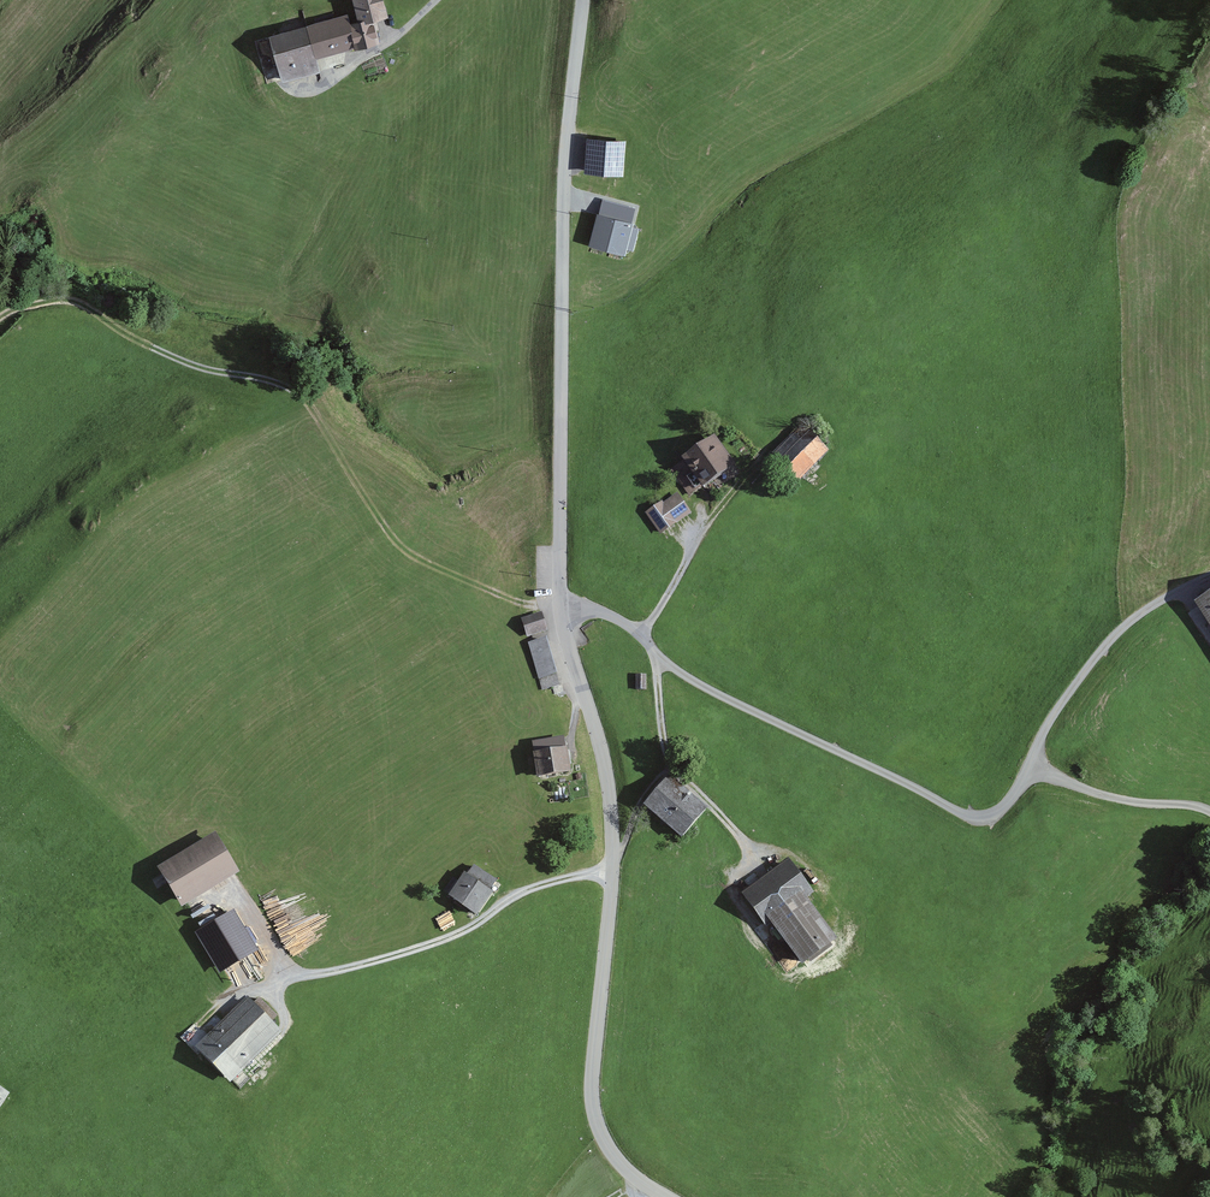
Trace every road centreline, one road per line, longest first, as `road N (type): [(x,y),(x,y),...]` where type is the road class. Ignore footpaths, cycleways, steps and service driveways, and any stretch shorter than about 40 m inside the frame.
road 1 (tertiary): [(662,1196),(609,1151),(592,1098),(614,827),(603,743),(562,612),(559,400),(564,164),(583,0)]
road 2 (track): [(0,320),(62,301),(165,356),(289,387),(404,555),(562,612)]
road 3 (track): [(283,87),(317,90),(335,81),(437,0)]

